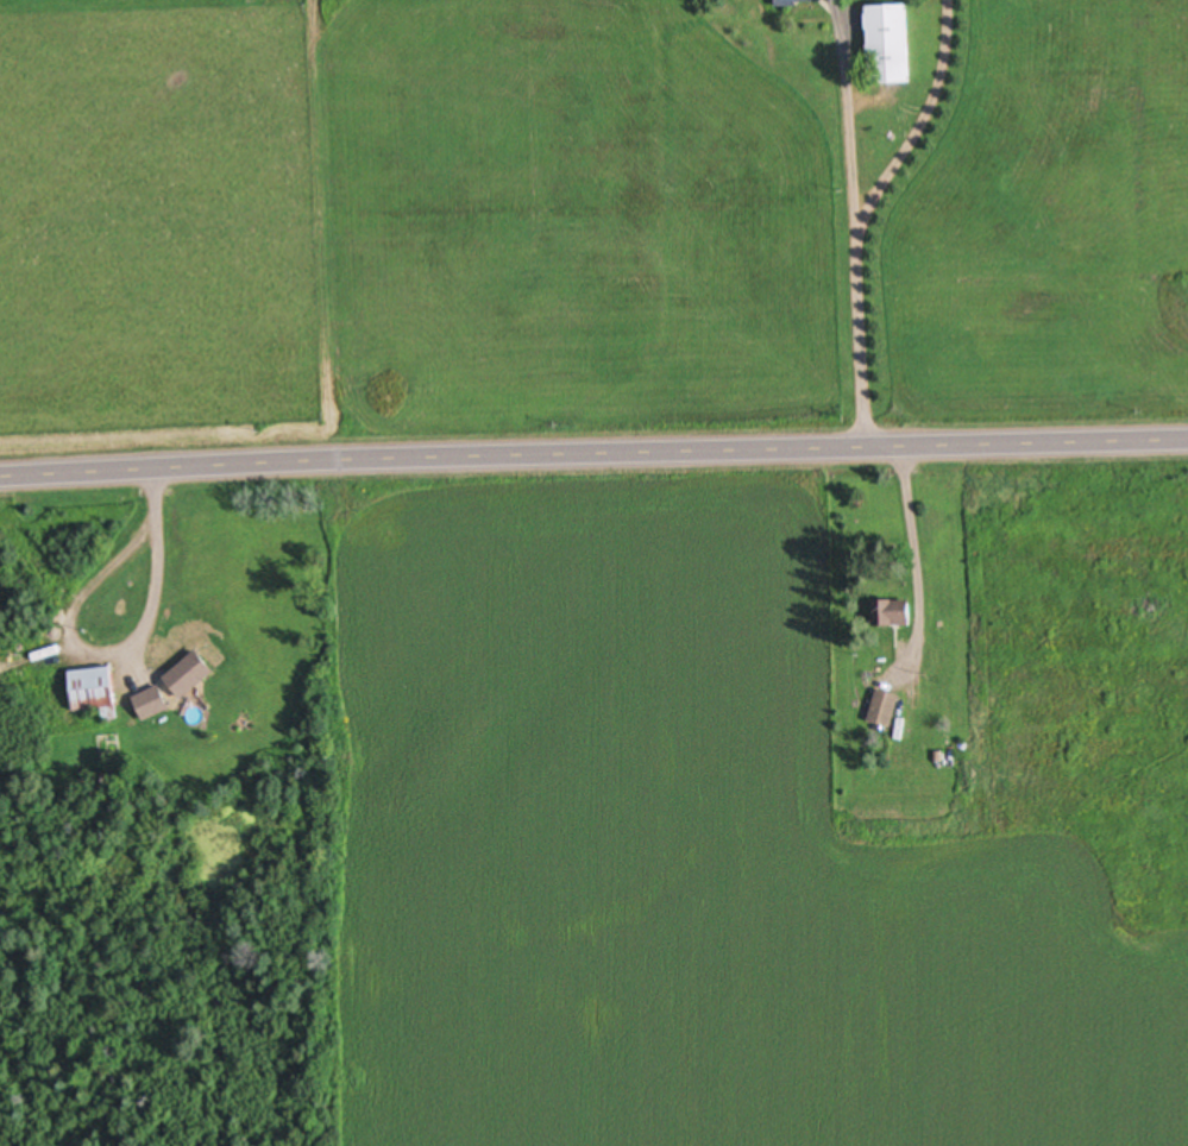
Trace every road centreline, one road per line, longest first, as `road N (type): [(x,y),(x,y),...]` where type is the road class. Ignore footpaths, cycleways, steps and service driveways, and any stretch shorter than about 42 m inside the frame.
road 1 (tertiary): [(1187,443),(335,462),(0,479)]

